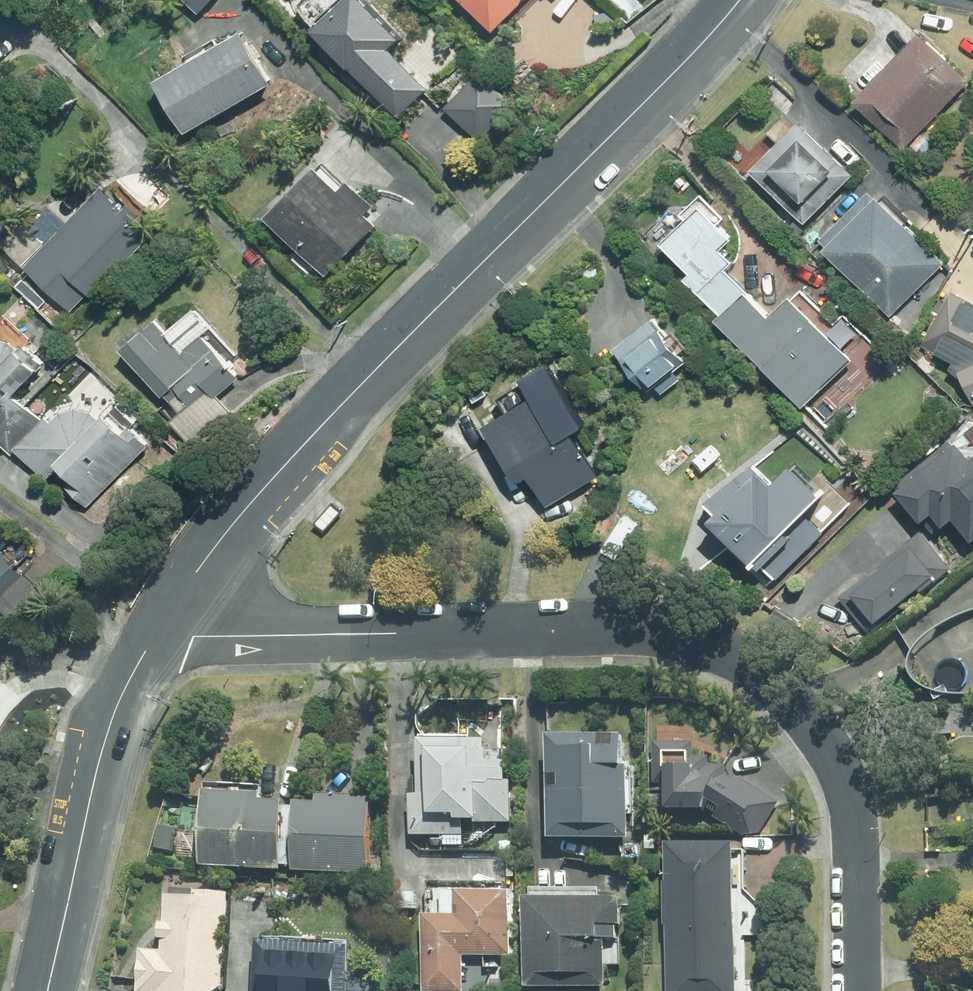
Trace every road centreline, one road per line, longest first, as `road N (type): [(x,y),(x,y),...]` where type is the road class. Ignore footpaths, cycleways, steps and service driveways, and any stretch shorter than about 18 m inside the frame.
road 1 (residential): [(858,990),(858,837),(847,778),(804,701),(742,657),(666,636),(609,631),(153,638)]
road 2 (secondary): [(153,638),(221,537),(291,455),(738,0)]
road 3 (secondary): [(48,990),(93,784),(153,638)]

